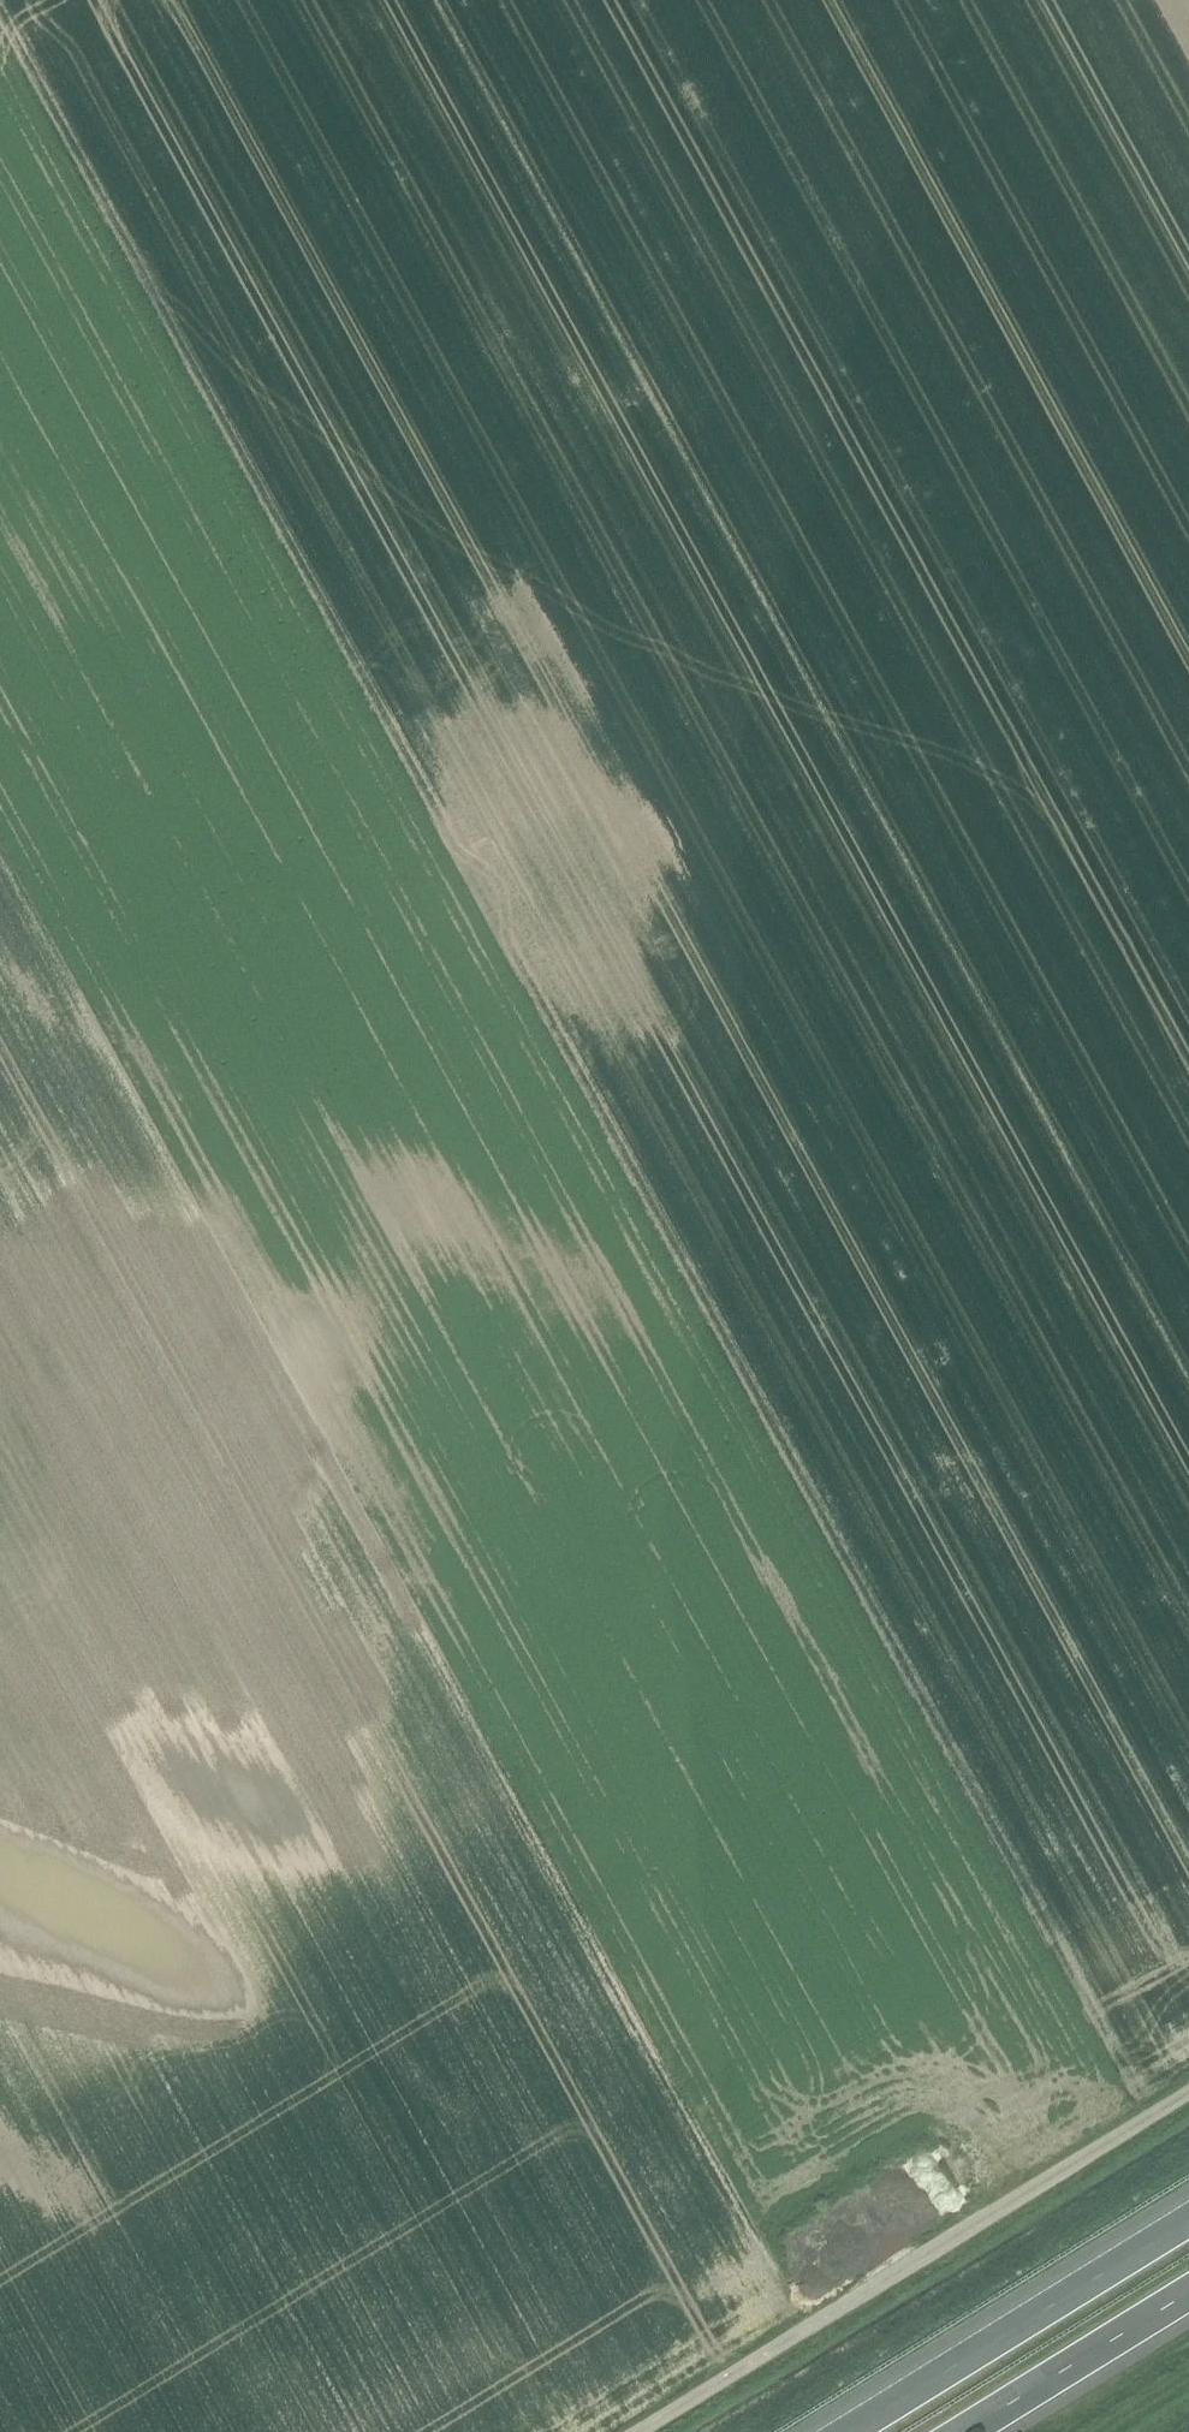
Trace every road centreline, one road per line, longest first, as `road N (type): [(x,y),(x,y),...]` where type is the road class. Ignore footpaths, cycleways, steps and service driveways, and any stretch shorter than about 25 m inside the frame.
road 1 (unclassified): [(636,2431),(1188,2088)]
road 2 (motorway): [(1188,2219),(845,2431)]
road 3 (motorway): [(964,2431),(1188,2290)]

